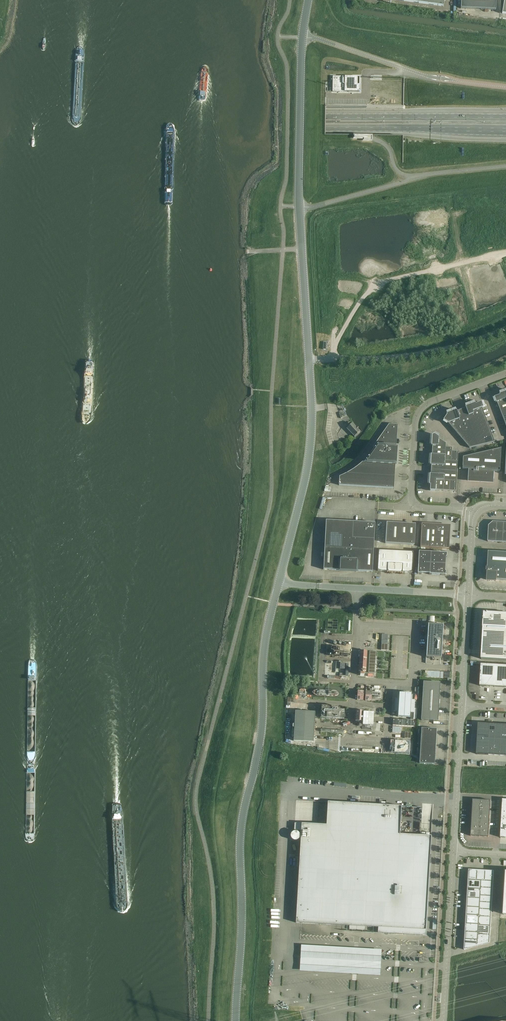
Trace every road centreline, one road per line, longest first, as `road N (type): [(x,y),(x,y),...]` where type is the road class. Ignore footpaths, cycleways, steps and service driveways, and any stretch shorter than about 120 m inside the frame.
road 1 (primary): [(0,121),(505,129)]
road 2 (primary): [(505,118),(0,111)]
road 3 (unclassified): [(237,1020),(241,832),(258,749),(262,644),(278,582)]
road 4 (tertiary): [(278,582),(311,438),(299,207)]
road 5 (unclassified): [(299,207),(437,173),(505,166)]
road 6 (unclassified): [(302,38),(426,77),(505,87)]
road 7 (unclassified): [(505,374),(418,413),(411,508)]
road 8 (tertiary): [(278,582),(467,596)]
road 9 (tertiary): [(299,207),(302,38)]
road 10 (tertiary): [(443,1020),(454,852)]
road 11 (tertiary): [(454,852),(462,706)]

